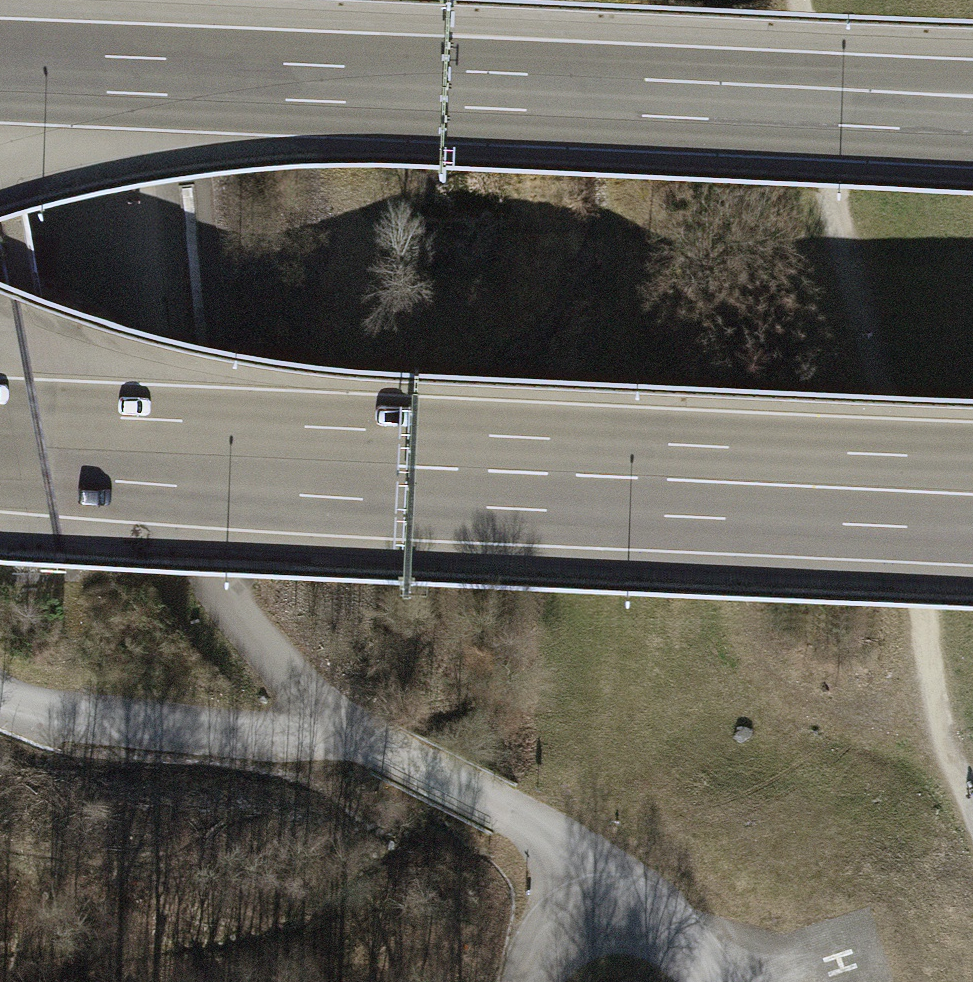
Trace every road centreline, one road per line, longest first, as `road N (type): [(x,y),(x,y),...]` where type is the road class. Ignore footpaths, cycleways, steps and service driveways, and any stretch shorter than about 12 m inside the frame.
road 1 (motorway): [(843,103),(0,69)]
road 2 (track): [(972,821),(948,759),(798,0)]
road 3 (track): [(351,734),(259,654),(182,551),(136,323),(126,0)]
road 4 (track): [(631,903),(540,828),(351,734),(59,714),(0,695)]
road 5 (motorway): [(0,444),(674,480)]
road 6 (motorway): [(674,480),(972,512)]
road 7 (motorway): [(674,480),(972,474)]
road 8 (track): [(711,981),(695,956),(631,903),(541,945),(527,981)]
road 9 (motorway): [(972,117),(843,103)]
road 10 (motorway): [(972,99),(843,103)]

